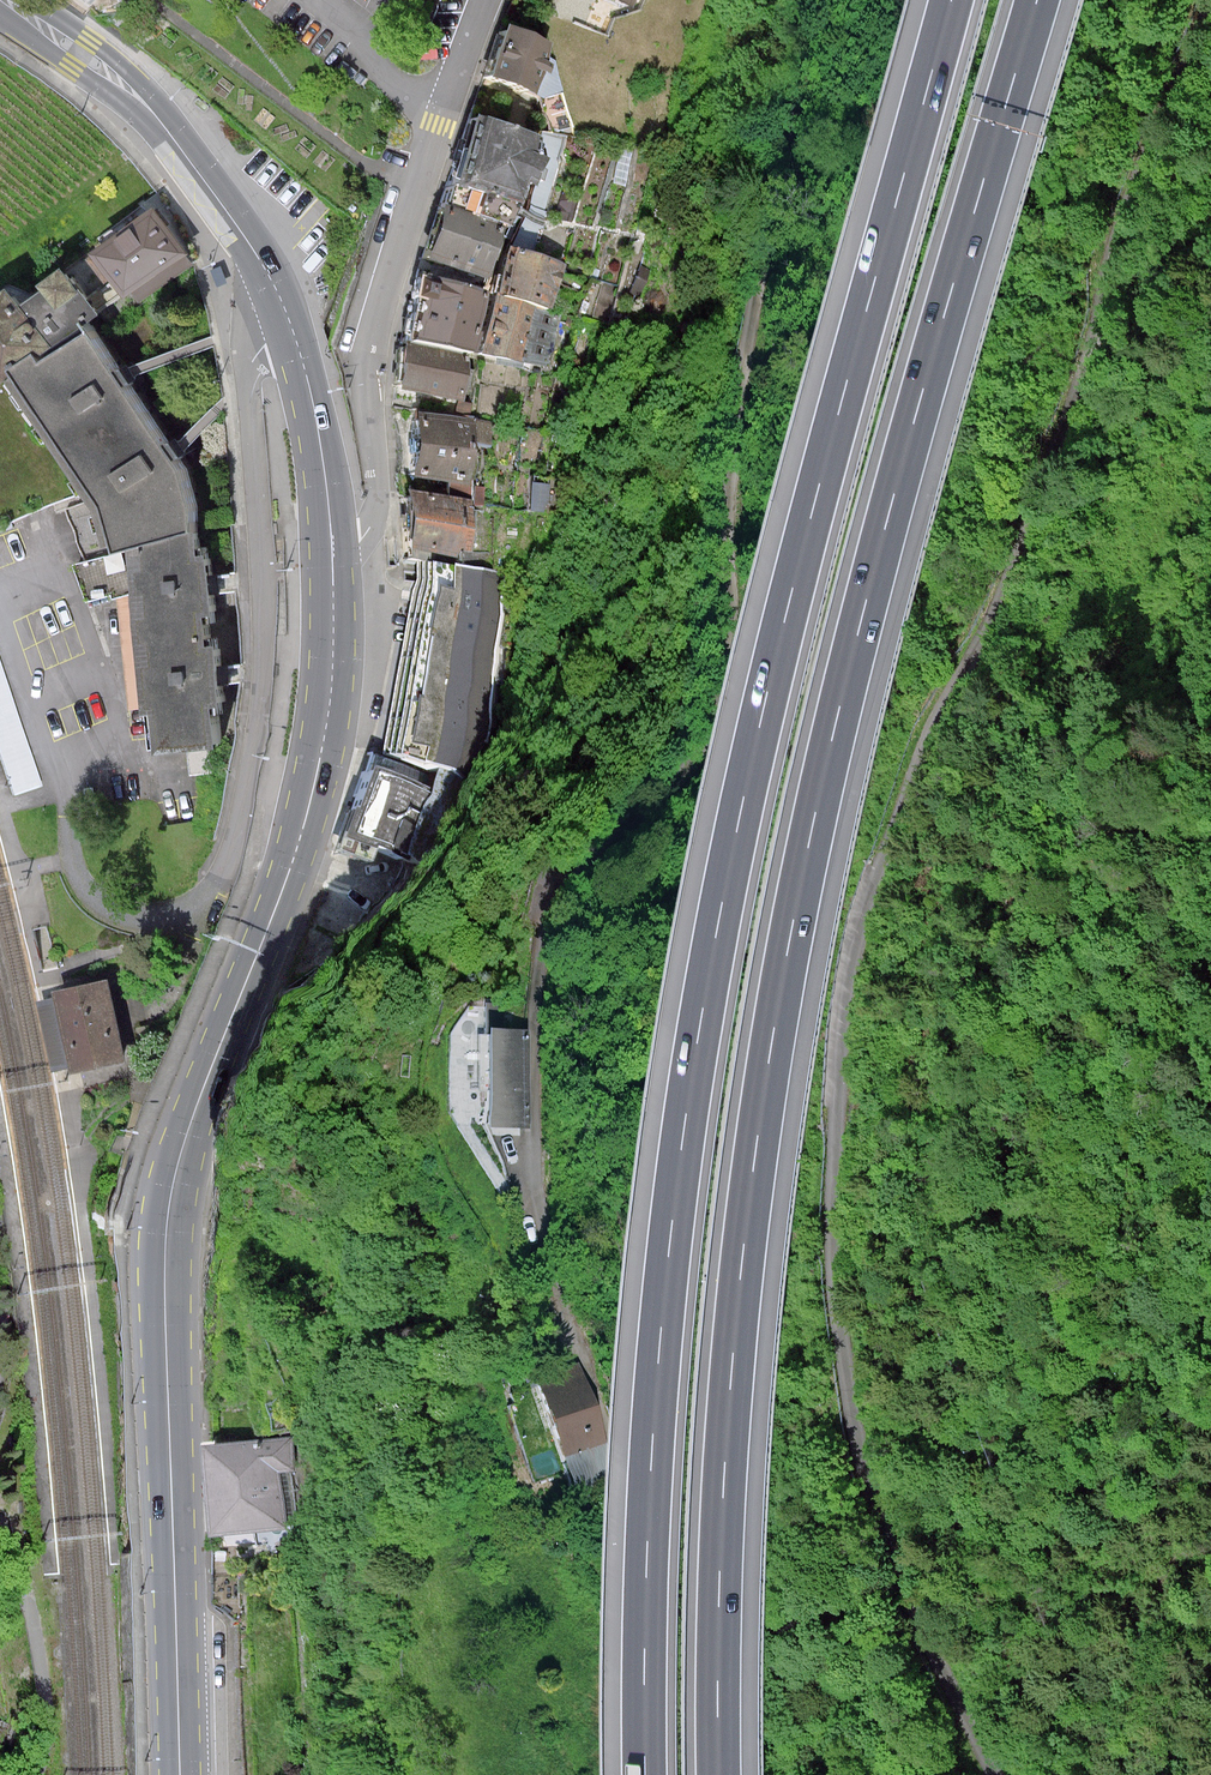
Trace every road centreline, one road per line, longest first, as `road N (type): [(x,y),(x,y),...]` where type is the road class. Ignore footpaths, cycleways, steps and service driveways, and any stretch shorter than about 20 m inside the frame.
road 1 (track): [(1210,14),(1160,128),(1052,462),(984,635),(883,842),(839,1089),(829,1279),(865,1493),(903,1590),(996,1774)]
road 2 (motorway): [(720,1774),(734,1364),(759,1134),(792,933),(865,611),(1039,0)]
road 3 (motorway): [(950,0),(788,598),(699,1020),(650,1447),(643,1774)]
road 4 (residential): [(689,1639),(620,1469),(536,1223),(529,1156),(534,1020),(550,894),(697,754),(739,659),(723,404),(752,0)]
road 5 (primary): [(333,566),(329,717),(308,816),(170,1190),(180,1774)]
road 6 (residential): [(287,313),(250,388),(264,572),(252,745),(219,881),(196,908),(153,922),(128,919),(106,912),(80,884),(65,788),(0,614)]
road 7 (residential): [(333,566),(376,503),(363,346),(412,179),(484,0)]
road 8 (primary): [(2,0),(120,83),(165,129),(239,228),(287,313)]
road 9 (primary): [(287,313),(322,451),(333,566)]

